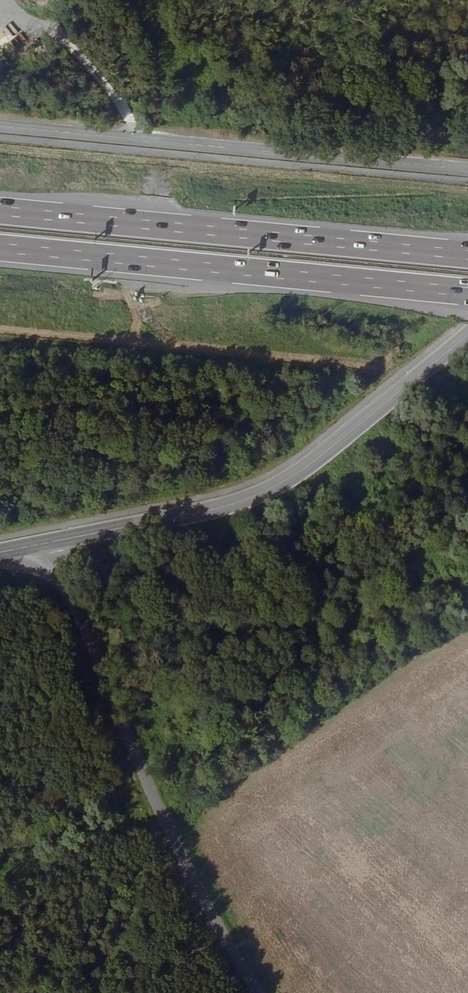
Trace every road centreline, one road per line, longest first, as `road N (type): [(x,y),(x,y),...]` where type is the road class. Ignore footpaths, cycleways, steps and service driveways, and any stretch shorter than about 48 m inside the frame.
road 1 (unclassified): [(44,543),(210,917),(263,992)]
road 2 (secondary): [(467,331),(252,498),(44,543)]
road 3 (motorway): [(467,255),(0,211)]
road 4 (motorway): [(0,251),(467,294)]
road 5 (secondary): [(467,169),(0,128)]

